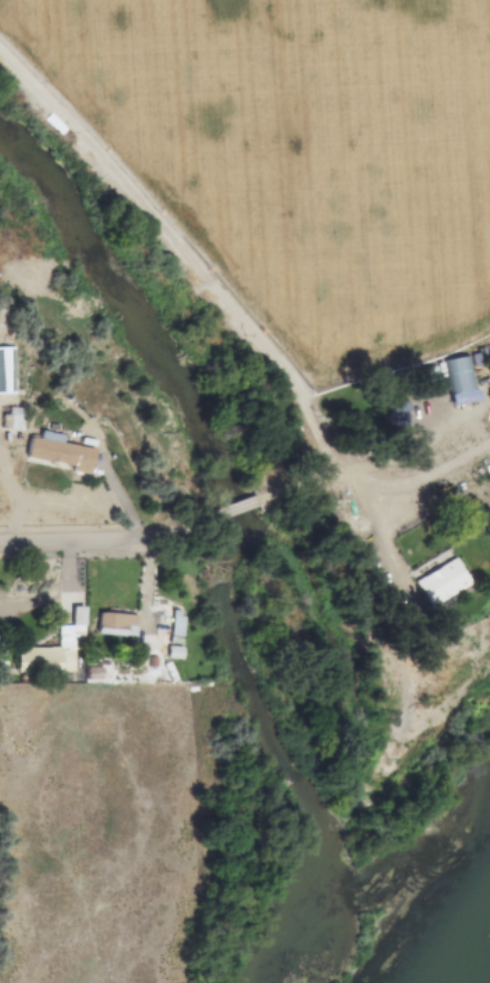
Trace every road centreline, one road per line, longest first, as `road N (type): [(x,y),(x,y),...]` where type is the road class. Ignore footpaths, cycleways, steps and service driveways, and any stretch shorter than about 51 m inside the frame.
road 1 (residential): [(258,502),(476,454),(489,430)]
road 2 (residential): [(0,545),(153,542),(213,519)]

